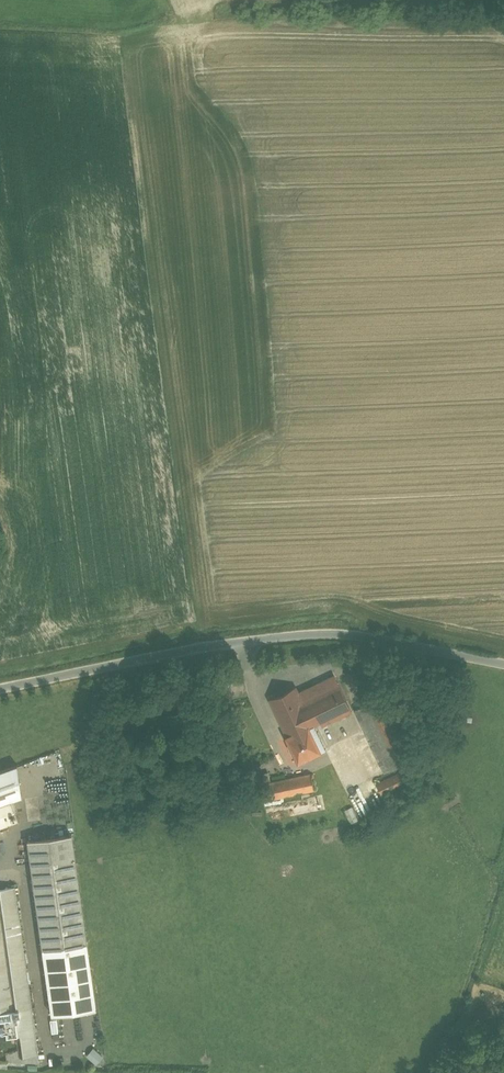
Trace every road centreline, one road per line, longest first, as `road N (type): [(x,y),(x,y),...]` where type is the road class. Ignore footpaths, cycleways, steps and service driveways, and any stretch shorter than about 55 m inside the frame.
road 1 (residential): [(0,692),(317,634),(503,662)]

